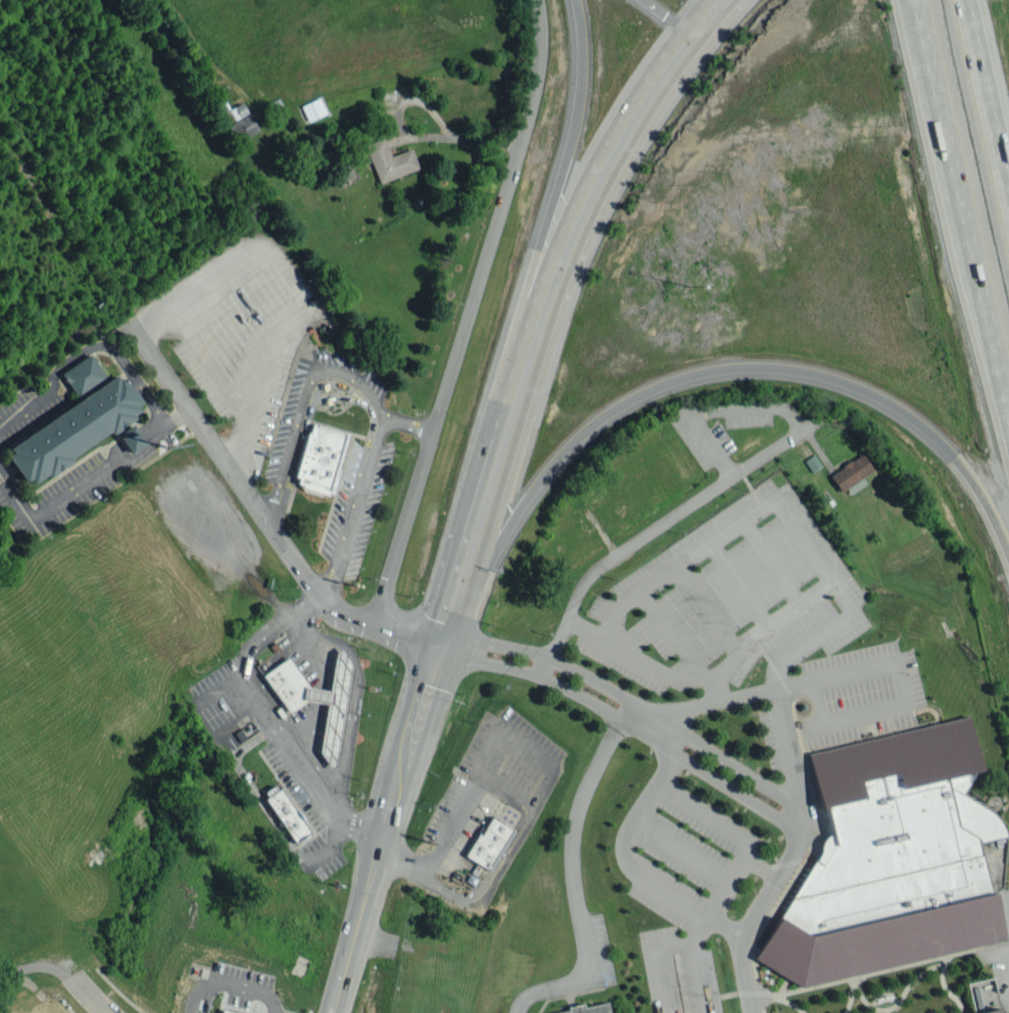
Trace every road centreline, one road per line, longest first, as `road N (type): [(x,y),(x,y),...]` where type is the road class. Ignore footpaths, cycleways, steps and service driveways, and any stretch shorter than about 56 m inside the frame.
road 1 (motorway): [(460,574),(500,538),(551,463),(606,412),(663,382),(757,366),(833,378),(905,412),(968,475),(1008,556)]
road 2 (residential): [(535,0),(530,117),(380,620)]
road 3 (motorway): [(910,0),(1008,427)]
road 4 (residential): [(825,414),(596,569),(579,586),(540,676)]
road 5 (primary): [(442,639),(332,1012)]
road 6 (residential): [(476,649),(483,661),(555,682),(656,737),(799,834)]
road 7 (primary): [(696,27),(608,159),(531,340)]
road 8 (motorway): [(575,0),(581,81),(534,278),(531,340)]
road 9 (primary): [(531,340),(442,639)]
road 10 (residential): [(650,715),(530,651),(488,642),(476,649)]
road 11 (motorway): [(1008,182),(968,0)]
road 12 (residential): [(795,802),(650,715)]

